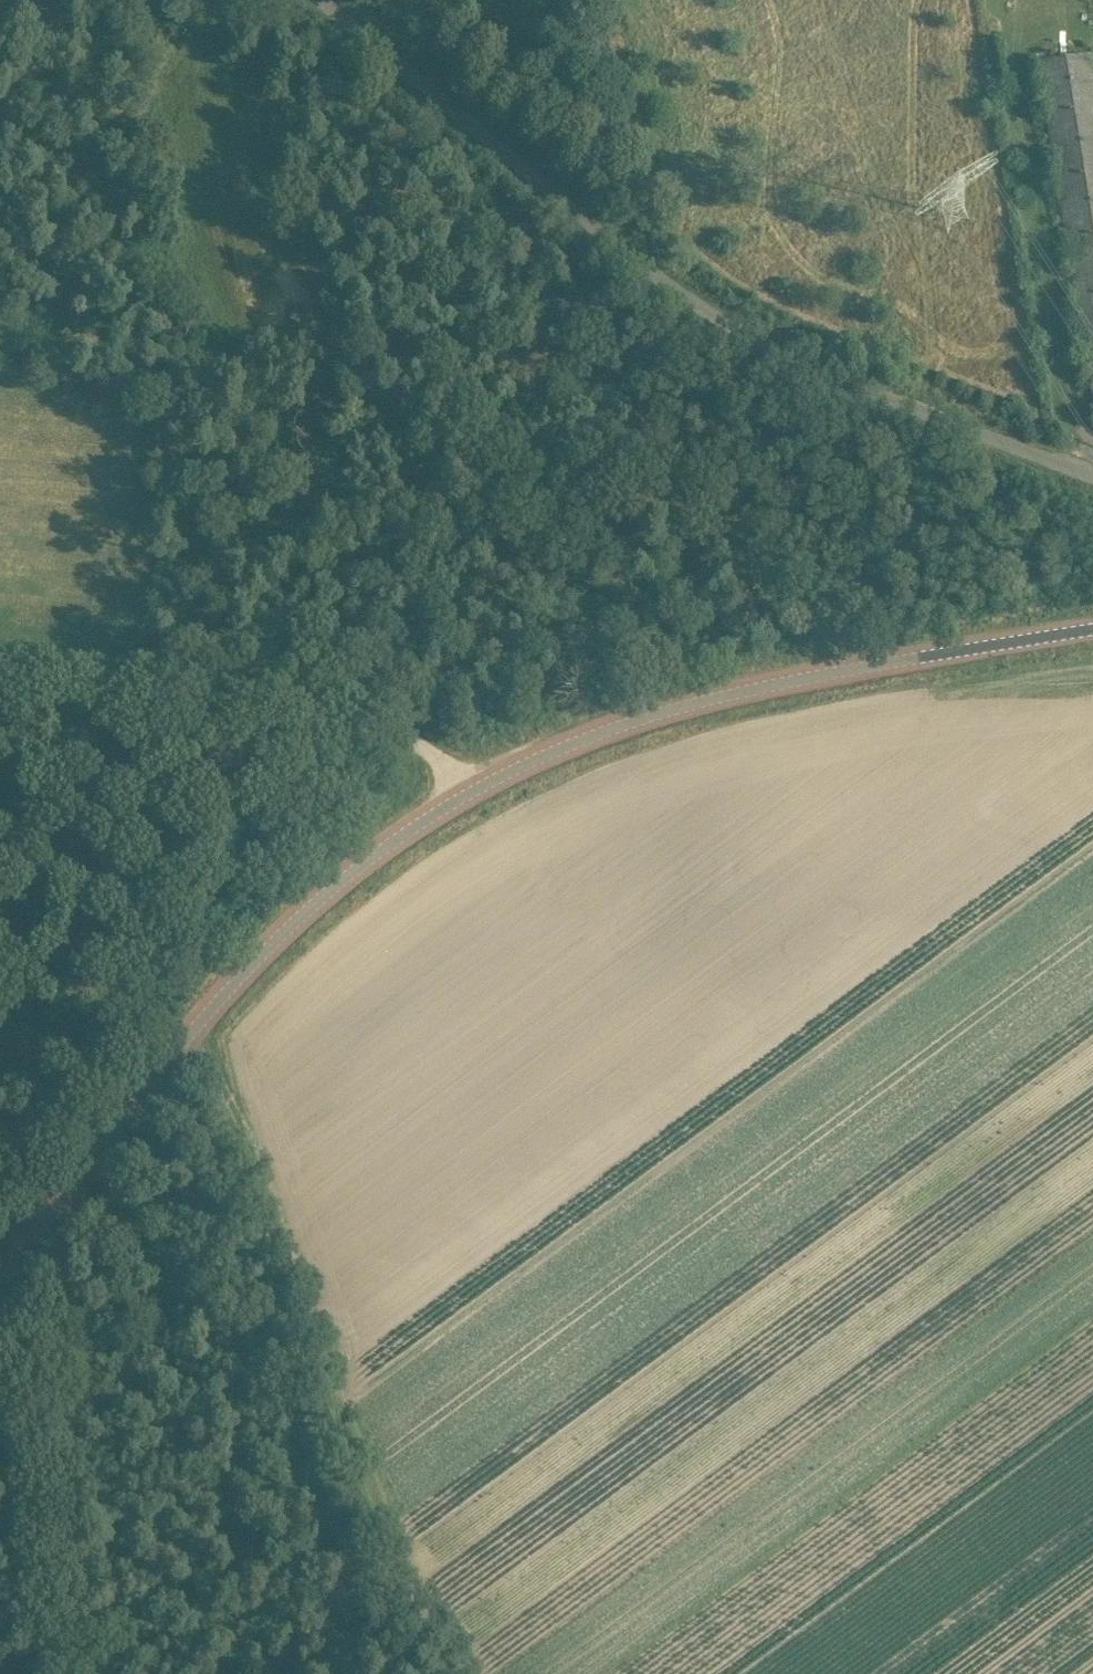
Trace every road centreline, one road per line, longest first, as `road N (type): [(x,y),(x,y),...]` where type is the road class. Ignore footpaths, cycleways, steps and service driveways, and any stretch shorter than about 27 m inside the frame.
road 1 (tertiary): [(0,1290),(230,995),(327,895),(472,794),(609,734),(798,677),(1092,628)]
road 2 (unclassified): [(1092,477),(741,331),(644,269),(320,0)]
road 3 (track): [(0,690),(395,738),(429,753),(472,794)]

